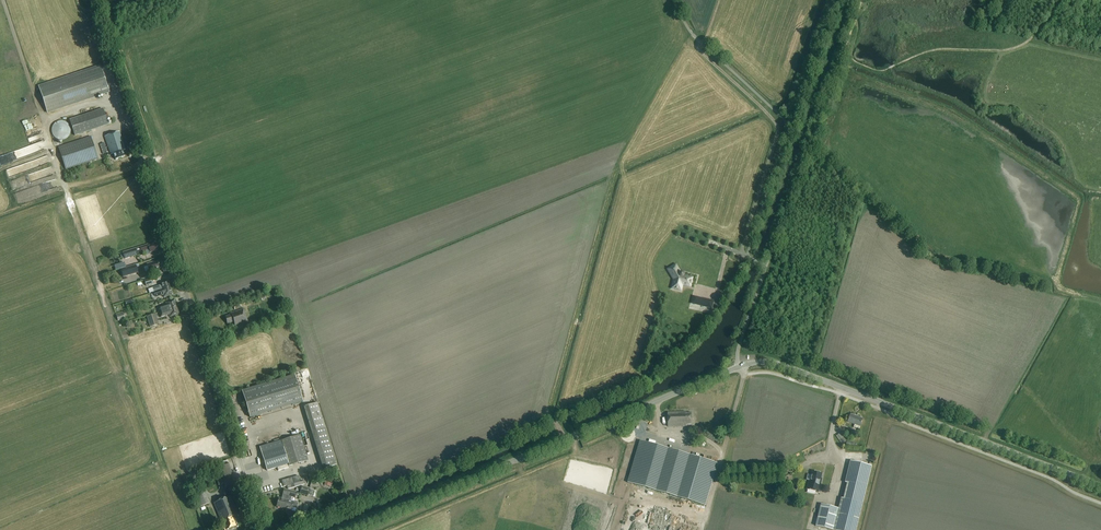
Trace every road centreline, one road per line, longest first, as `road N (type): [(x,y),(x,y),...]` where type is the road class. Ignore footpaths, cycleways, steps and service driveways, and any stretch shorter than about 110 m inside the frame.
road 1 (unclassified): [(263,529),(131,120)]
road 2 (unclassified): [(739,367),(348,529)]
road 3 (unclassified): [(1100,486),(784,366),(739,367)]
road 4 (track): [(861,0),(766,266)]
road 5 (track): [(46,125),(129,370)]
road 6 (track): [(691,43),(777,126),(740,254)]
road 7 (track): [(745,365),(702,529)]
road 8 (track): [(131,120),(91,0)]
road 9 (unclassified): [(747,256),(766,266),(739,367)]

